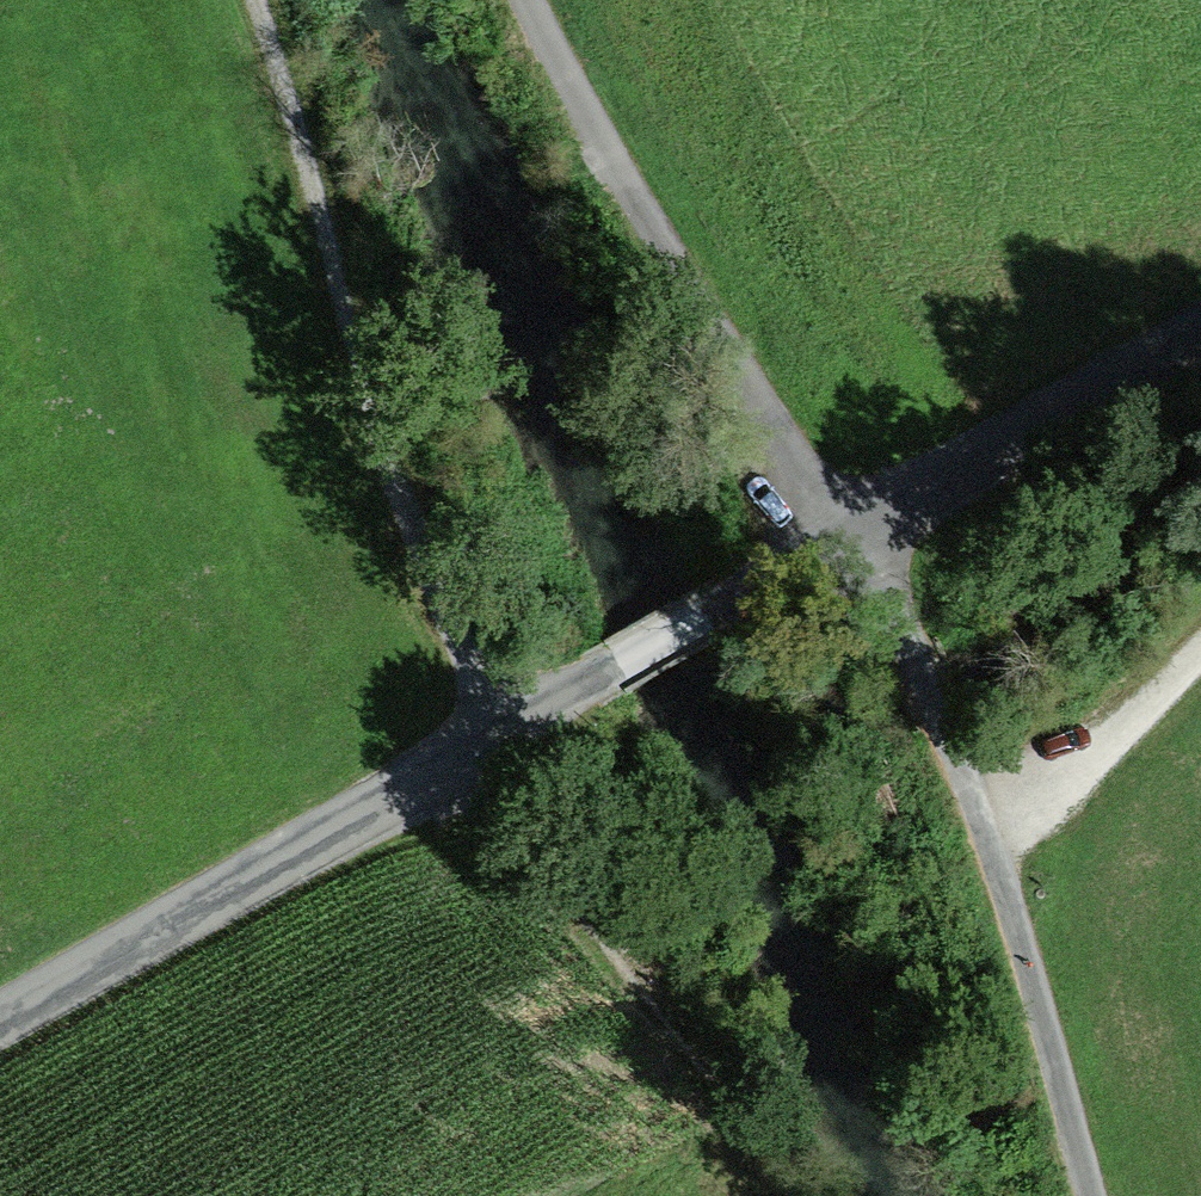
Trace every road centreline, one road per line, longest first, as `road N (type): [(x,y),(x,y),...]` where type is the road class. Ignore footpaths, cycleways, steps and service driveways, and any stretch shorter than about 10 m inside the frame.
road 1 (unclassified): [(0,1016),(1200,323)]
road 2 (track): [(501,732),(232,0)]
road 3 (track): [(1090,1195),(985,833),(909,641),(828,536)]
road 4 (track): [(531,0),(670,281),(828,536)]
road 5 (track): [(444,757),(649,1003),(770,1195)]
road 6 (track): [(985,833),(1103,775),(1200,667)]

